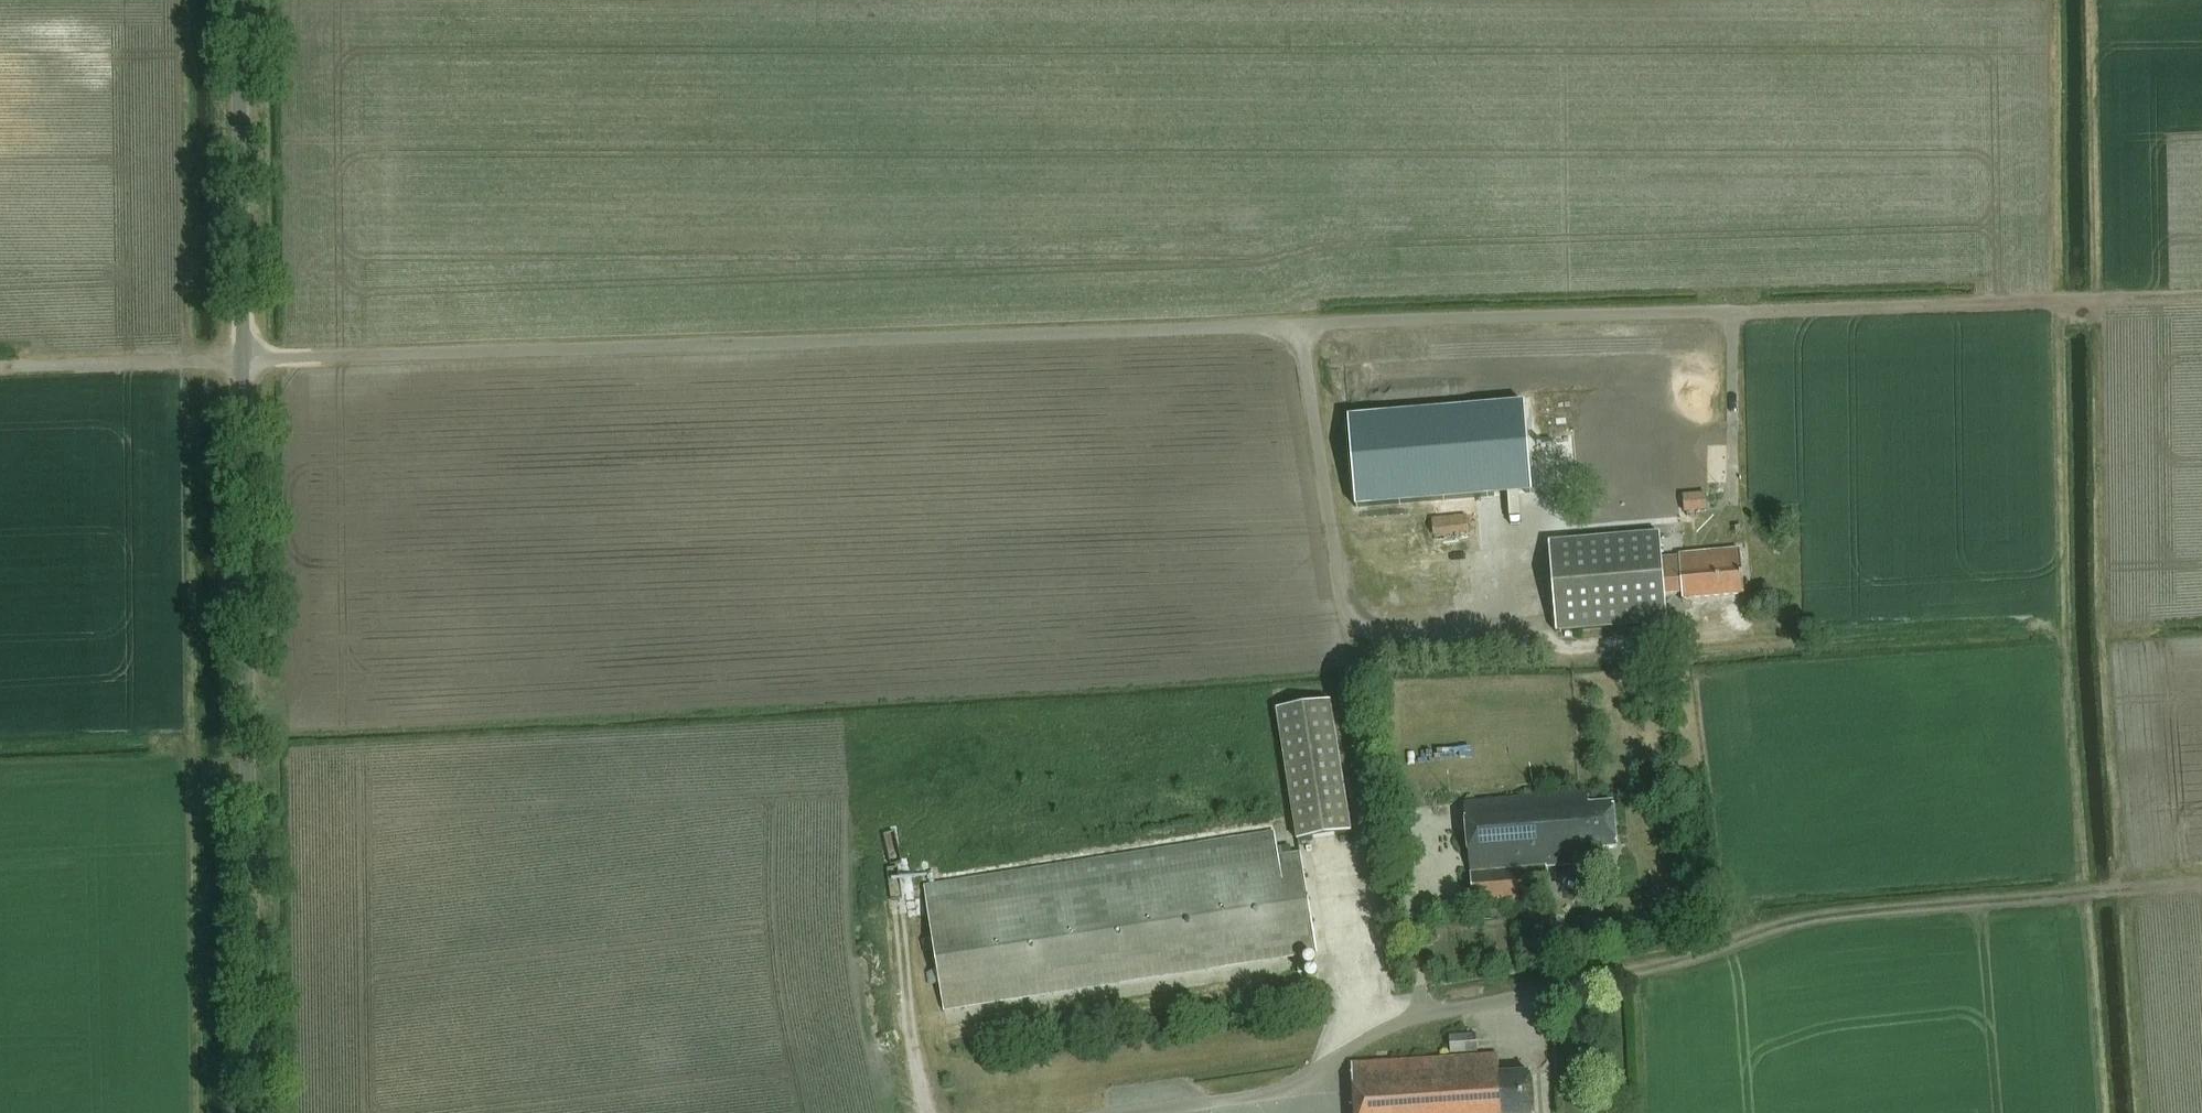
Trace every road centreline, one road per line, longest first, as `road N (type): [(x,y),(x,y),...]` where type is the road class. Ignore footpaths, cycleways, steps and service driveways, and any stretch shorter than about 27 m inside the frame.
road 1 (unclassified): [(251,1112),(237,0)]

